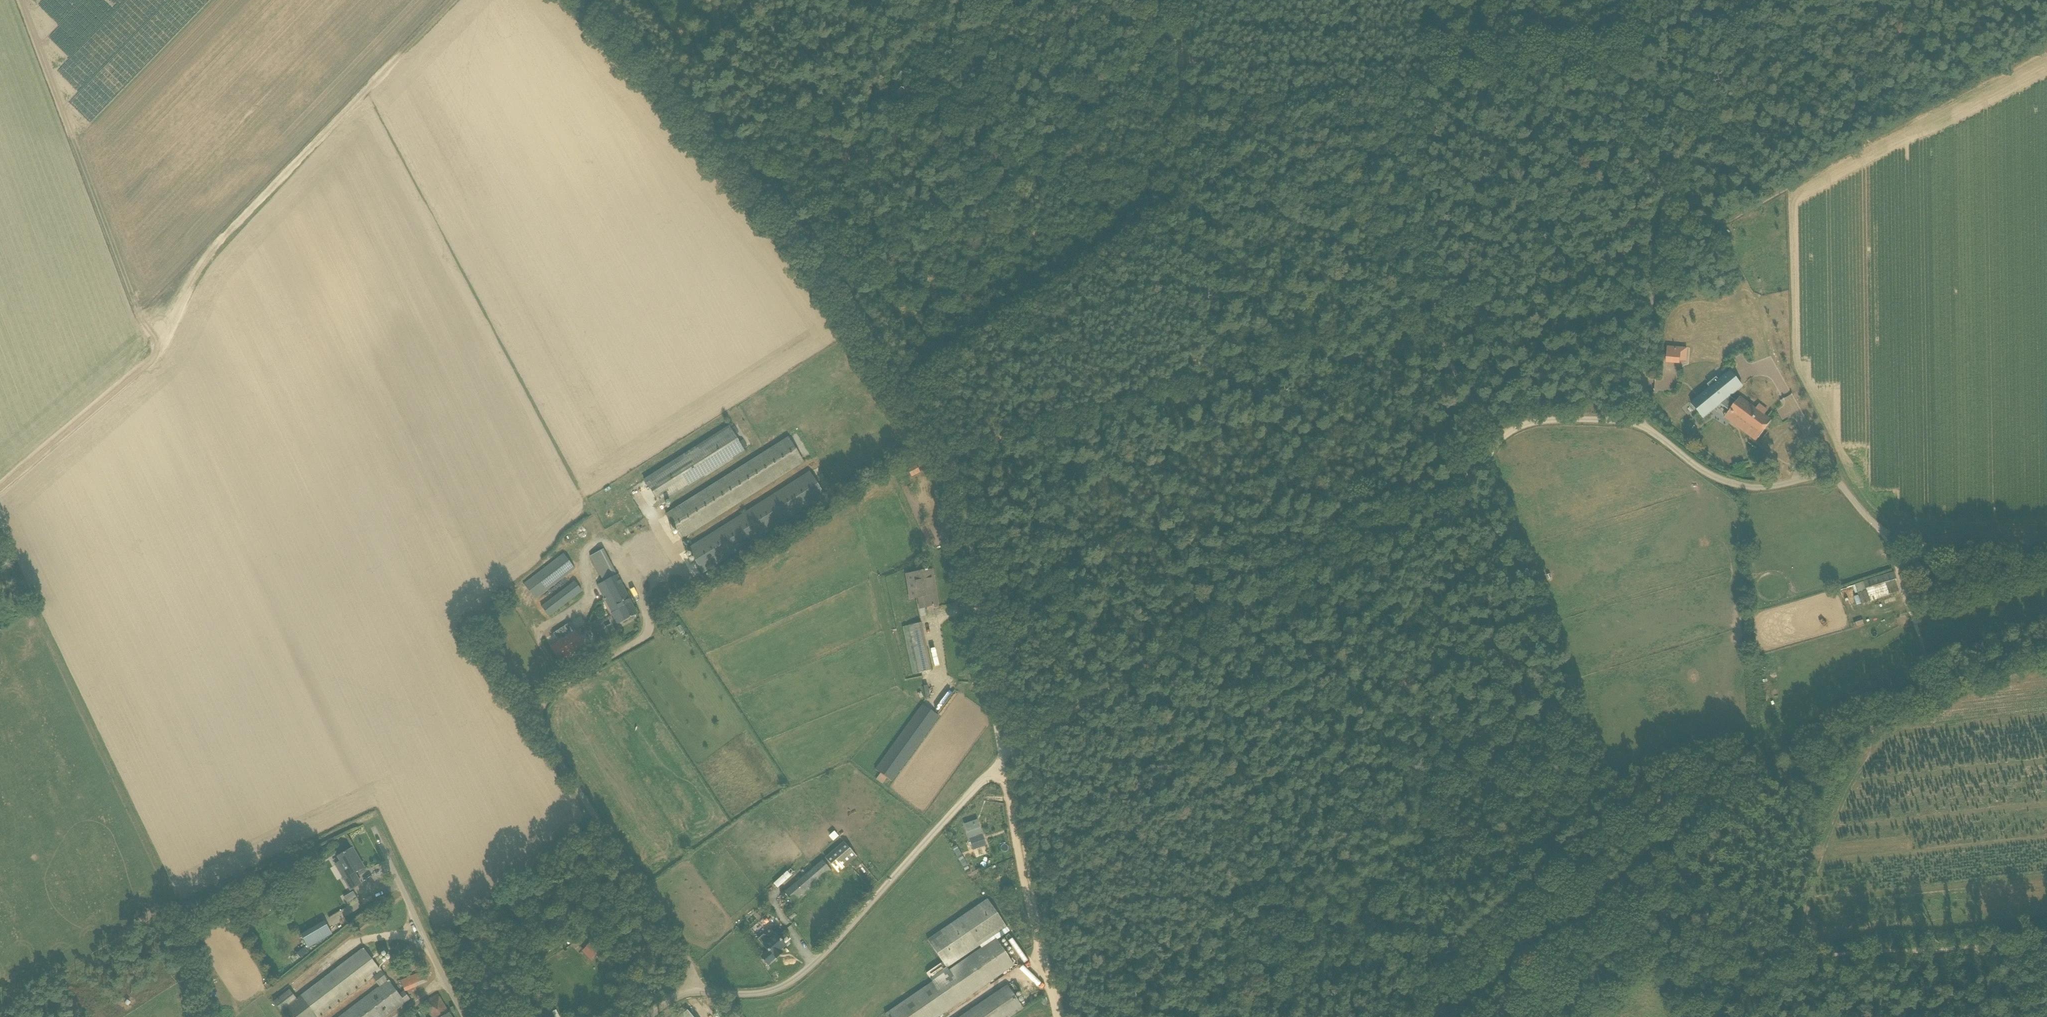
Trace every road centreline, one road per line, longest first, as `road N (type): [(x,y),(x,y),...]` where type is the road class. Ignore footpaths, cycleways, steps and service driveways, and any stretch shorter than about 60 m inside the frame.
road 1 (track): [(455,0),(227,233),(157,353),(0,493)]
road 2 (track): [(970,537),(954,461),(854,308),(596,0)]
road 3 (track): [(1004,760),(1012,747),(1457,483),(1496,444)]
road 4 (track): [(157,353),(371,819)]
road 5 (track): [(954,461),(1177,380),(1427,312)]
road 6 (unclassified): [(651,1016),(694,987),(770,992),(802,974),(1004,760)]
road 7 (unclassified): [(2046,542),(1896,536),(1875,525),(1833,478),(1746,487),(1694,466),(1639,425)]
road 8 (unclassified): [(1639,425),(1668,193),(1639,159),(1634,0)]
road 9 (track): [(2046,56),(1726,225),(1668,193)]
road 10 (track): [(1505,435),(1427,312),(1427,95)]
road 11 (track): [(1601,755),(1488,452)]
road 12 (track): [(1799,776),(1833,725),(1929,678),(1886,532)]
road 13 (track): [(1181,99),(1190,355),(1177,380)]
road 14 (track): [(1056,1016),(1004,760)]
road 15 (track): [(1793,950),(1811,846),(1795,802),(1799,776)]
road 16 (unclassified): [(1496,444),(1525,424),(1553,420),(1639,425)]
road 17 (track): [(1524,1016),(1571,979),(1601,926),(1624,910)]

